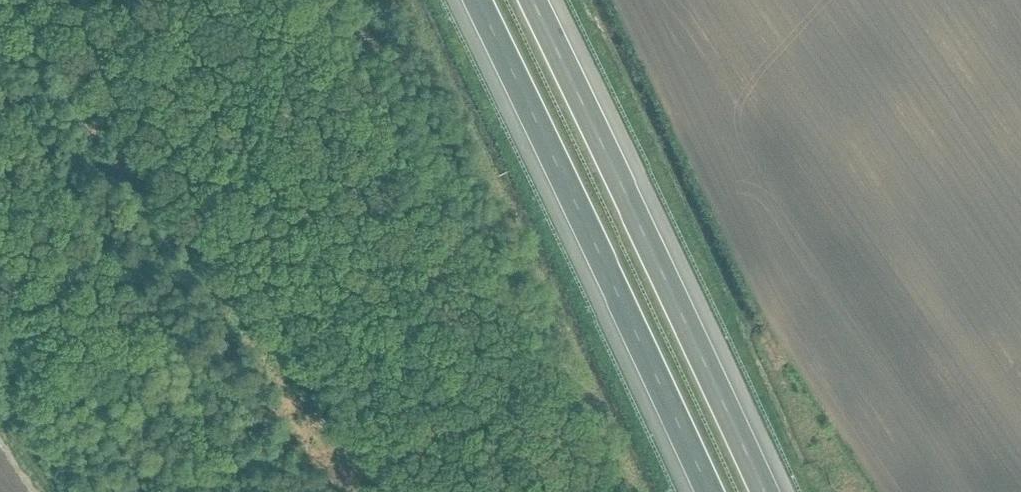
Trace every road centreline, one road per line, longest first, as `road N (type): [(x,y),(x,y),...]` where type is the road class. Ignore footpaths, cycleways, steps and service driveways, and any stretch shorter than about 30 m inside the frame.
road 1 (motorway): [(475,0),(709,491)]
road 2 (motorway): [(763,491),(535,0)]

